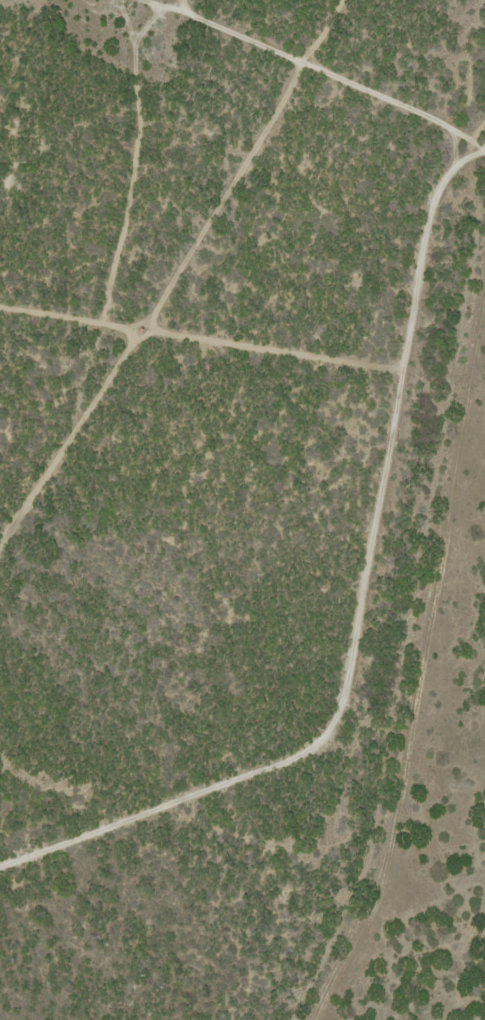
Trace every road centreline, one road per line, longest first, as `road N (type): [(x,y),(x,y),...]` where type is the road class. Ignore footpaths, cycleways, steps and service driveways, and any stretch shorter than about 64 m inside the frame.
road 1 (residential): [(470,0),(330,755),(306,788),(263,793),(0,891)]
road 2 (residential): [(306,788),(349,883),(368,893),(401,869),(484,441)]
road 3 (residential): [(318,1019),(363,931),(368,893)]

